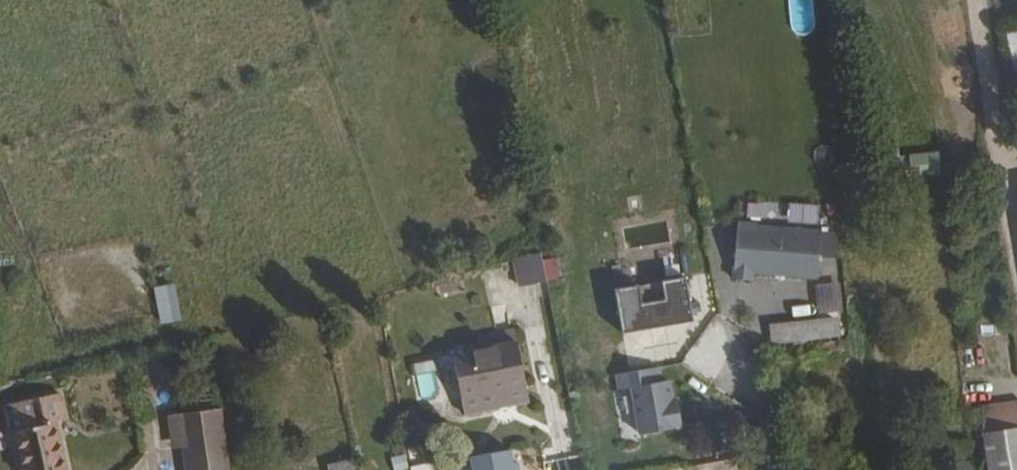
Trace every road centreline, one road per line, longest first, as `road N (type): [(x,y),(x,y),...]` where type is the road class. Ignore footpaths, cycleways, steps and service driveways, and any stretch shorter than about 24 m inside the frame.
road 1 (track): [(976,0),(998,138)]
road 2 (unclassified): [(998,138),(1016,265)]

